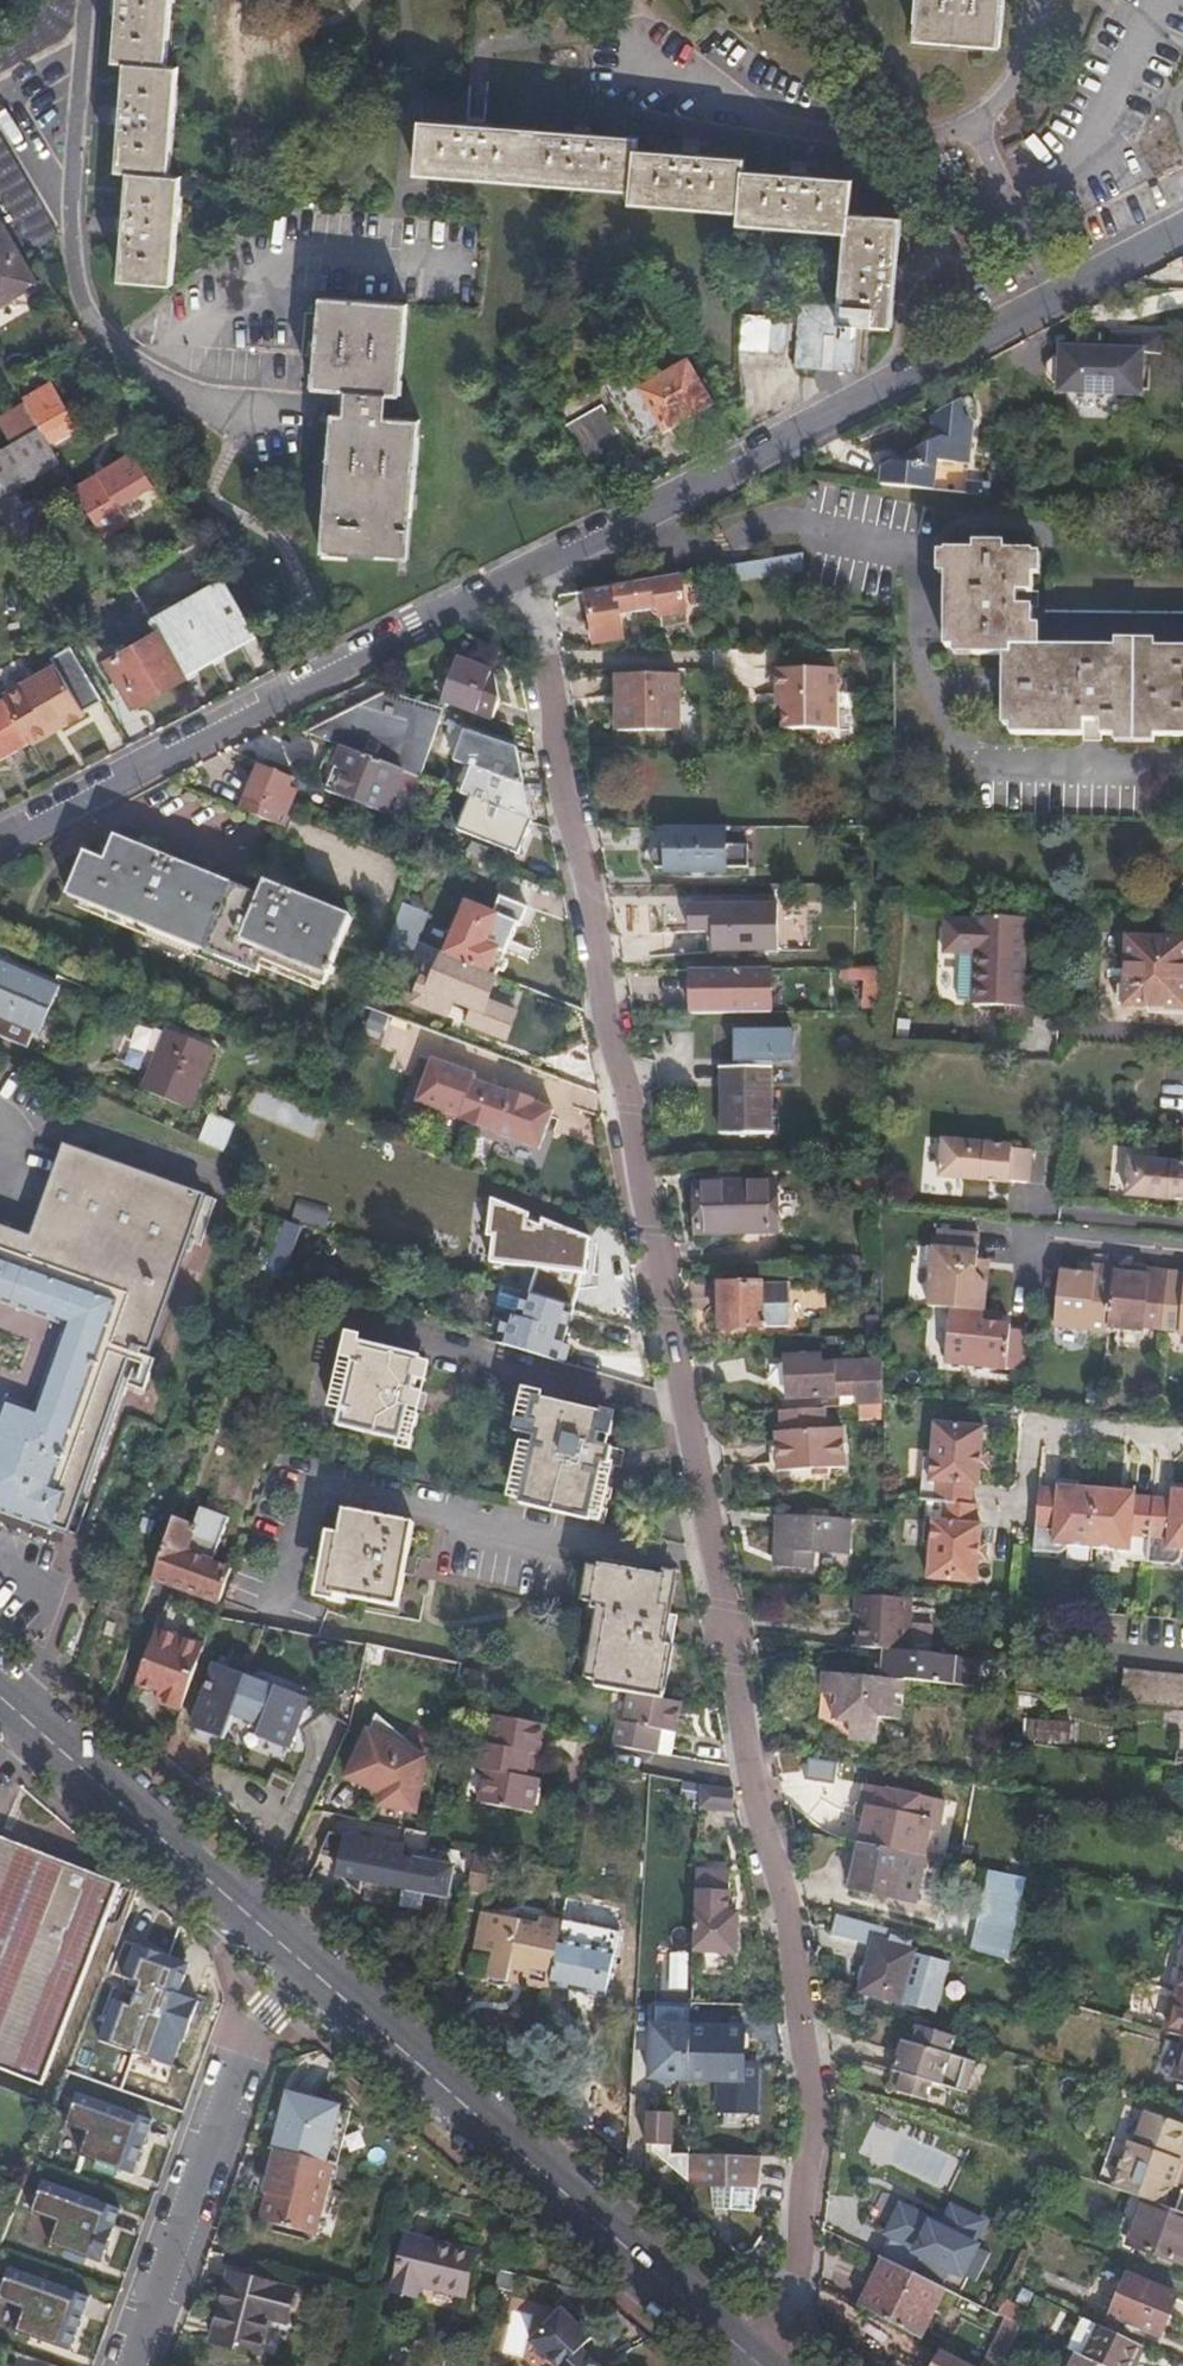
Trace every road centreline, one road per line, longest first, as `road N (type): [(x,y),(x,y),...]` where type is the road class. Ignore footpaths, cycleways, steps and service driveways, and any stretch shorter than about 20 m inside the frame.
road 1 (residential): [(755,2361),(782,2292),(812,2150),(805,2042),(573,801),(521,574)]
road 2 (residential): [(521,574),(654,512),(1182,226)]
road 3 (secondary): [(304,1964),(755,2361)]
road 4 (residential): [(0,840),(521,574)]
road 5 (residential): [(304,1964),(236,2059),(128,2365)]
road 6 (secondary): [(0,1698),(304,1964)]

